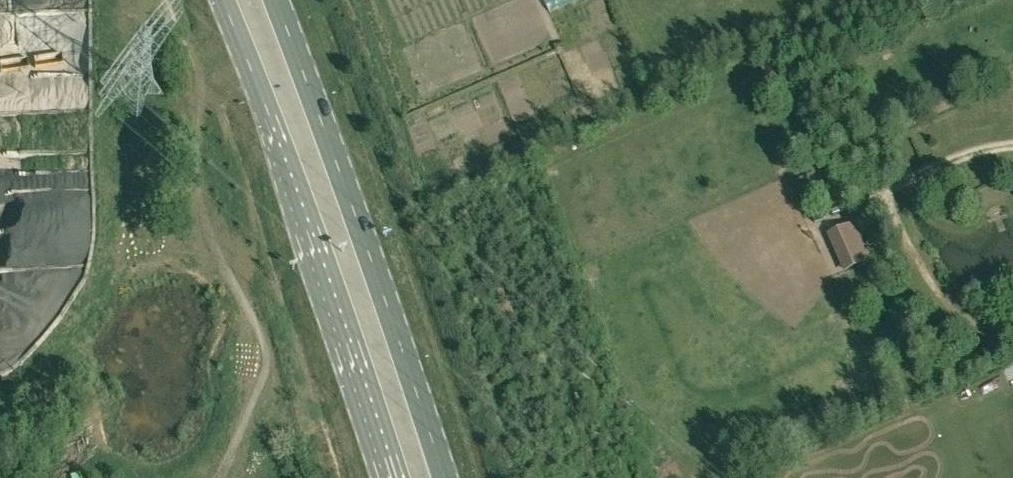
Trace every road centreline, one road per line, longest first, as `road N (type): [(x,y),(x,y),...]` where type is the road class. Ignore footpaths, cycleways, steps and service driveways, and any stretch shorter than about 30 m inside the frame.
road 1 (secondary): [(229,0),(320,232),(403,477)]
road 2 (secondary): [(445,477),(276,0)]

